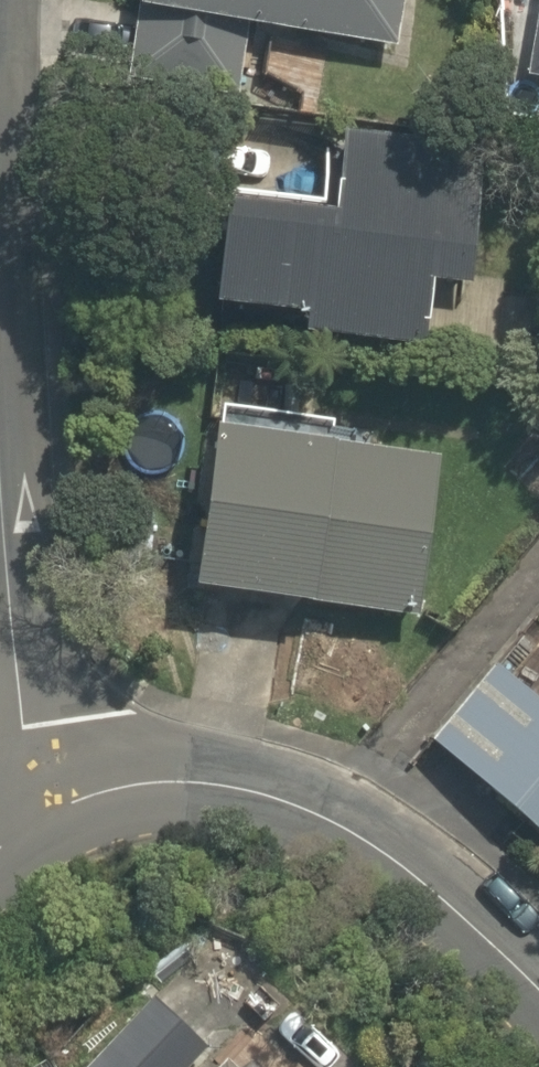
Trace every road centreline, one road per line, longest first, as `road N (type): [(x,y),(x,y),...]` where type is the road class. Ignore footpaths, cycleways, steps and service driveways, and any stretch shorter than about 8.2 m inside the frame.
road 1 (residential): [(22,808),(127,779),(243,785),(386,856),(538,987)]
road 2 (residential): [(0,557),(22,808)]

